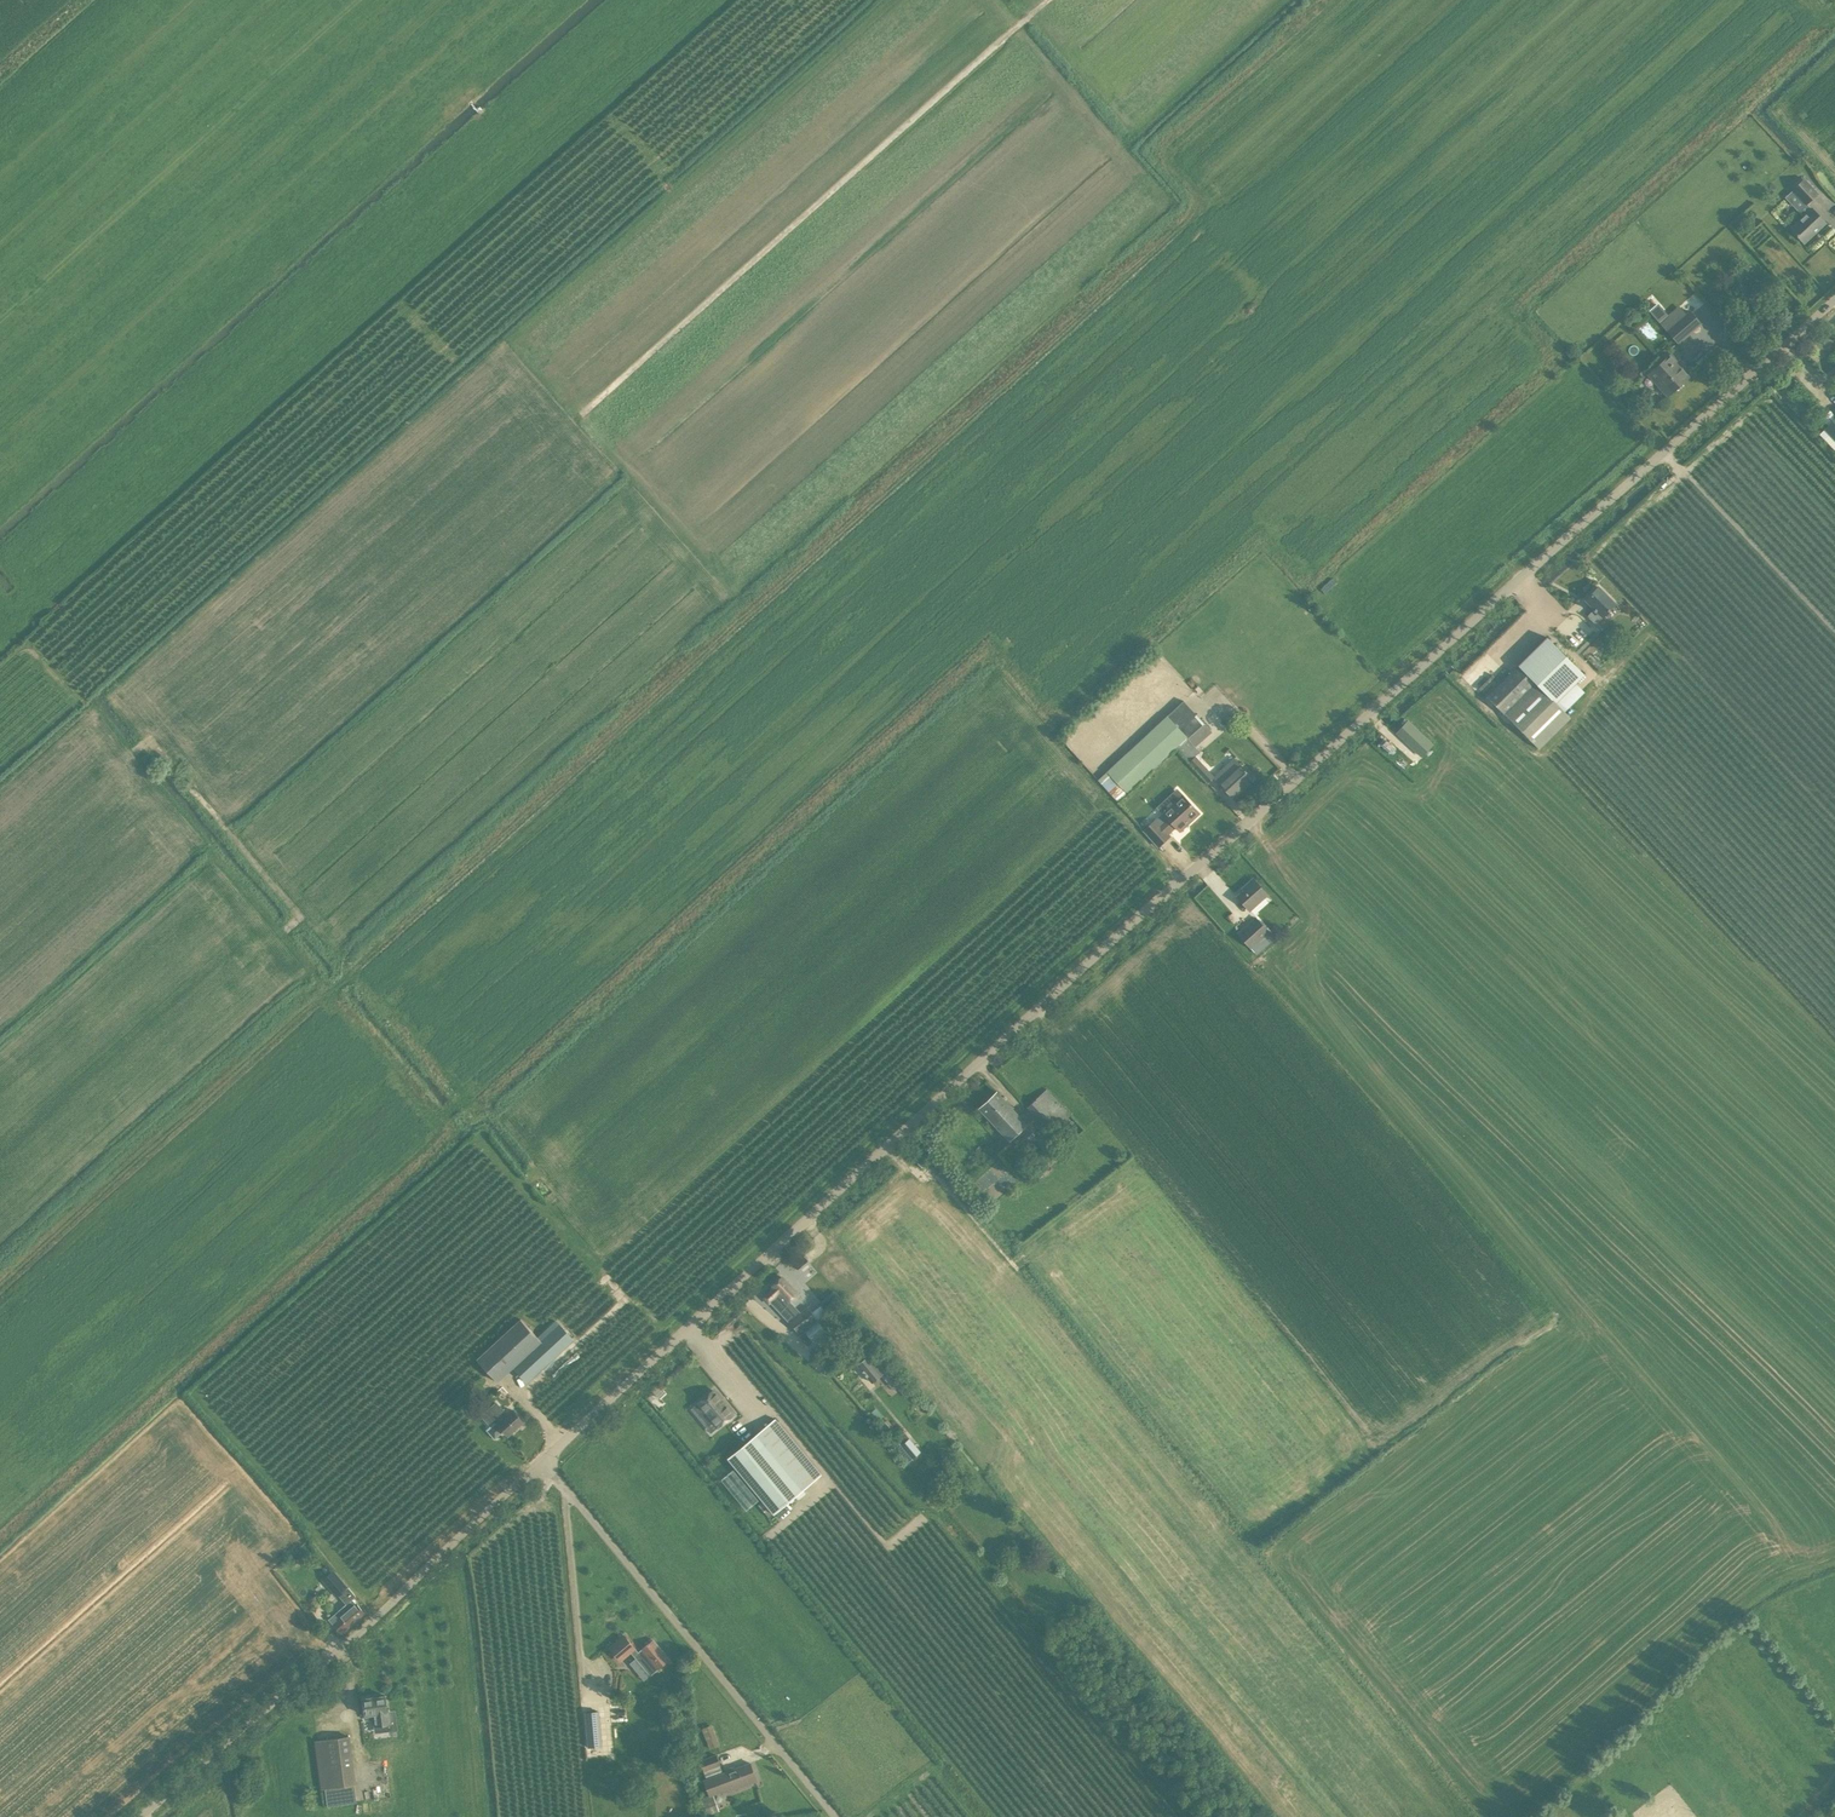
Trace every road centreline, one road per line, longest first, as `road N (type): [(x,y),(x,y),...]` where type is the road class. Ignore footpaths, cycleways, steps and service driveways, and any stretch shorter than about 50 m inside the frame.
road 1 (unclassified): [(1834,300),(544,1458)]
road 2 (track): [(1050,0),(583,414)]
road 3 (unclassified): [(544,1458),(374,1619),(144,1816)]
road 4 (unclassified): [(544,1458),(834,1816)]
road 5 (track): [(1665,450),(1834,631)]

